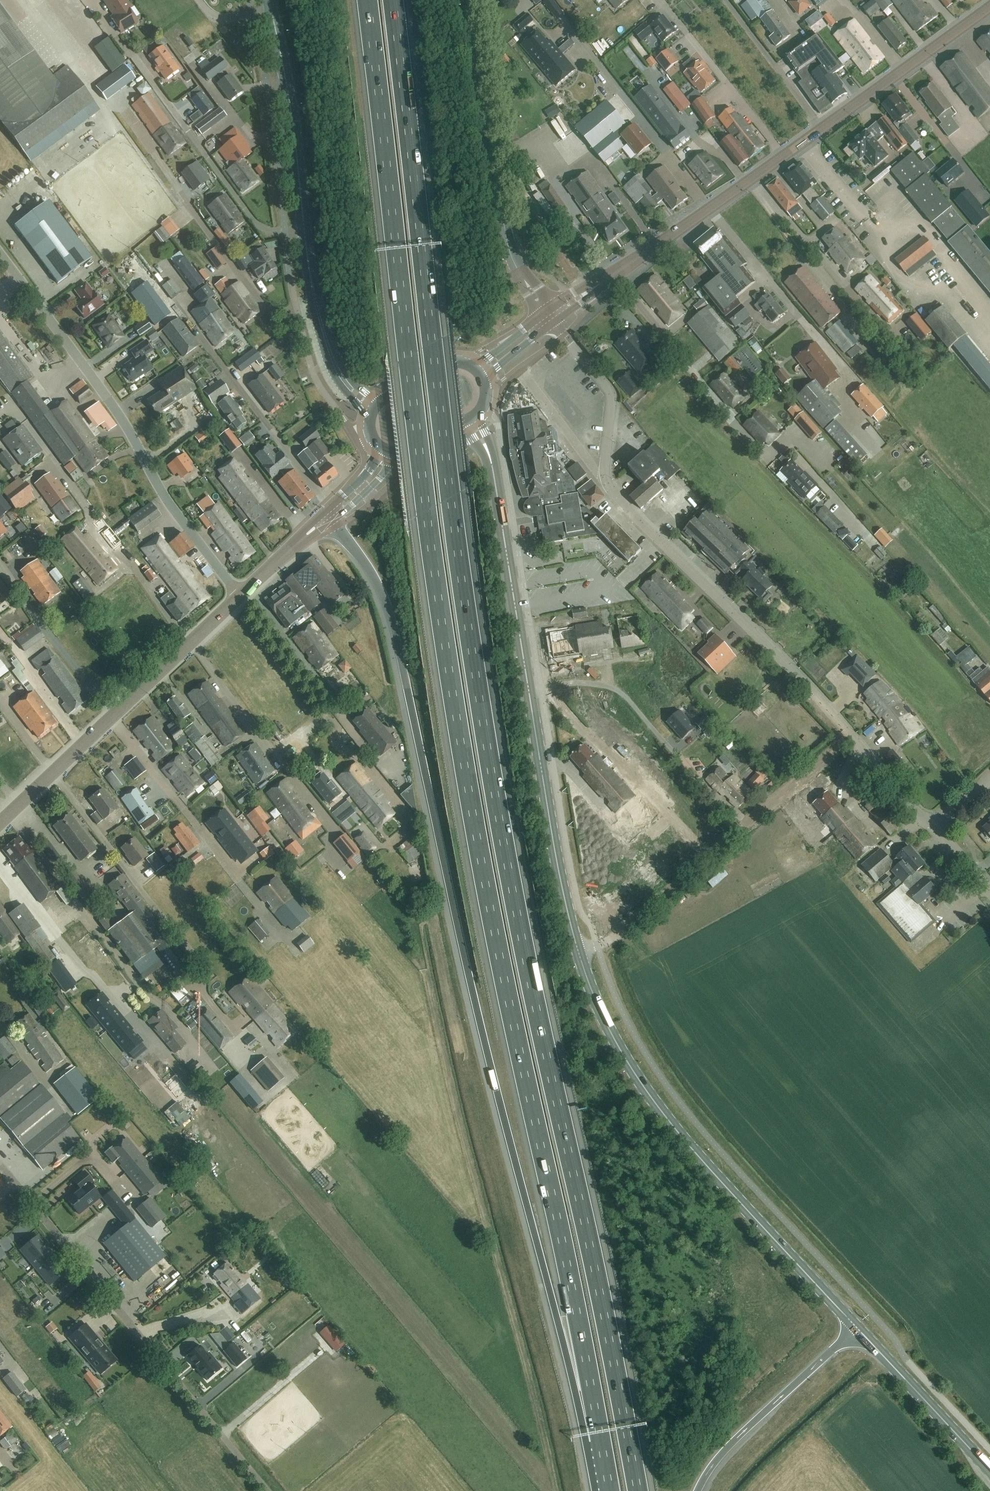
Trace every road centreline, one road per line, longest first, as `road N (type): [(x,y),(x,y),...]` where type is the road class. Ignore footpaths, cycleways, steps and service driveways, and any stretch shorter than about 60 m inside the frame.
road 1 (motorway): [(638,1490),(490,761),(394,0)]
road 2 (motorway): [(367,0),(456,724),(602,1445)]
road 3 (motorway): [(330,515),(390,613),(471,988),(557,1317),(602,1445)]
road 4 (tertiary): [(579,953),(492,459),(470,419)]
road 5 (residential): [(852,736),(604,478),(611,392),(554,323)]
road 6 (tertiary): [(600,282),(989,7)]
road 7 (tertiary): [(857,1328),(654,1098),(601,1012),(579,953)]
road 8 (unclassified): [(268,1490),(0,1164)]
road 9 (unclassified): [(239,598),(155,480),(127,425),(0,254)]
road 10 (tertiary): [(546,313),(506,234),(468,0)]
road 11 (tertiary): [(0,819),(239,598)]
road 12 (track): [(612,939),(842,745)]
road 13 (tertiary): [(310,271),(269,0)]
road 14 (motorway): [(699,1490),(727,1449),(857,1328)]
road 15 (tertiary): [(989,1470),(857,1328)]
road 16 (tertiary): [(310,271),(331,370),(371,416)]
road 17 (tertiary): [(378,402),(343,367),(310,271)]
road 18 (tertiary): [(239,598),(330,515)]
road 19 (residential): [(934,826),(852,736)]

